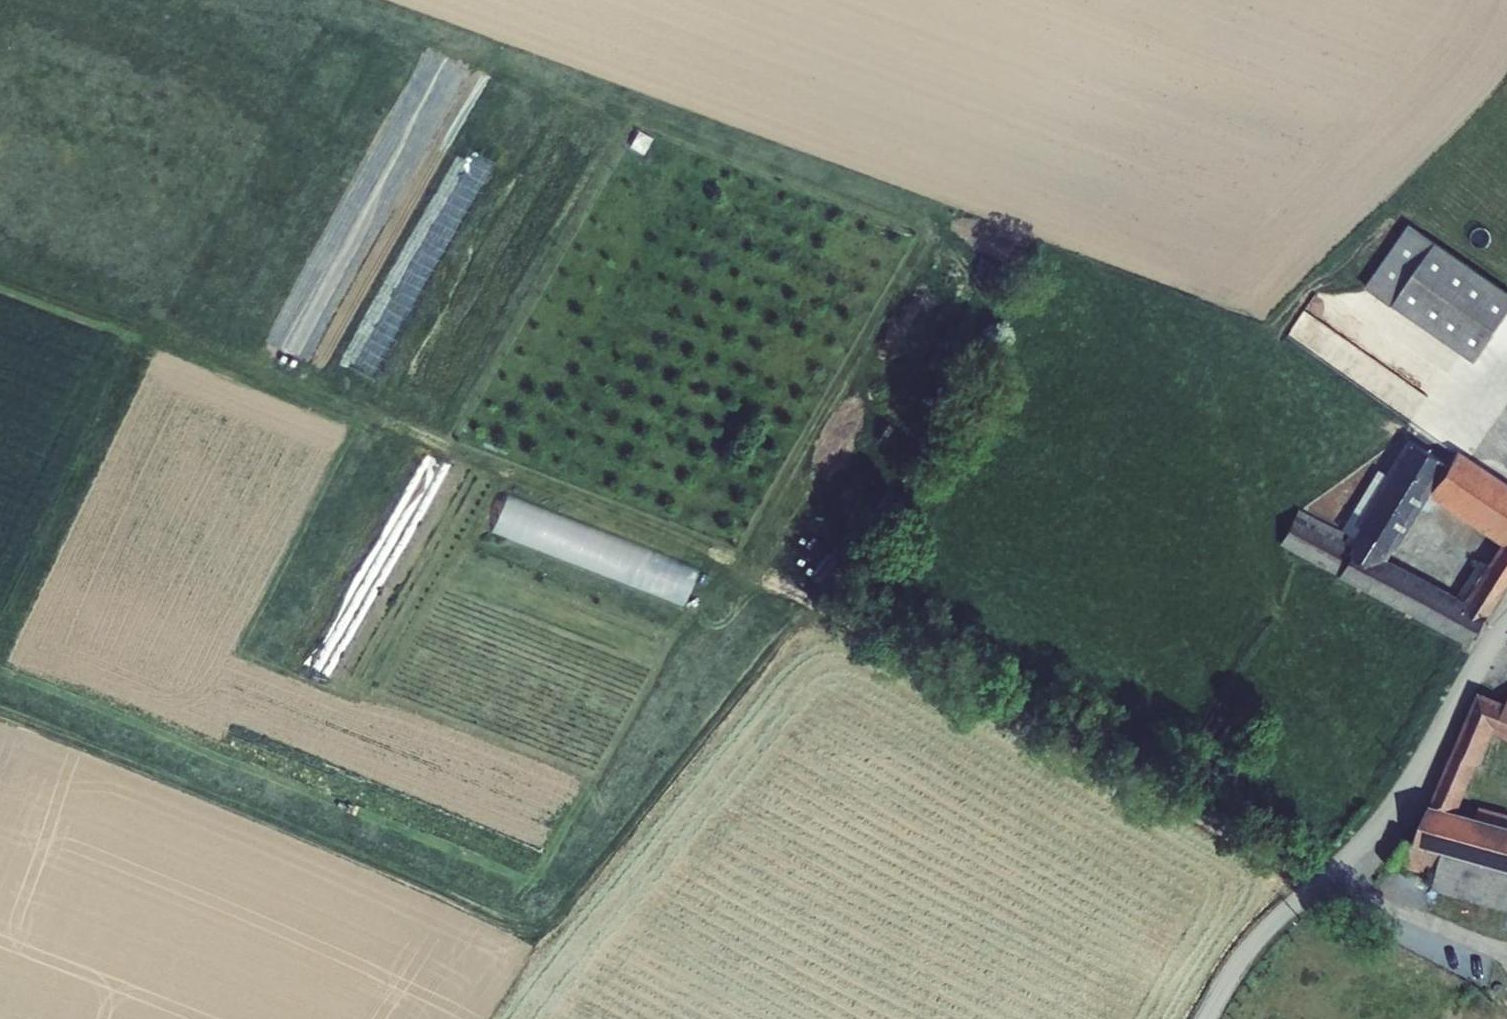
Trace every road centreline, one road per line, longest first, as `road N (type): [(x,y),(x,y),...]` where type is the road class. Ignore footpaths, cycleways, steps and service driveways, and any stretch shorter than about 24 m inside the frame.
road 1 (unclassified): [(1506,629),(1455,703),(1391,819),(1272,931),(1207,1018)]

